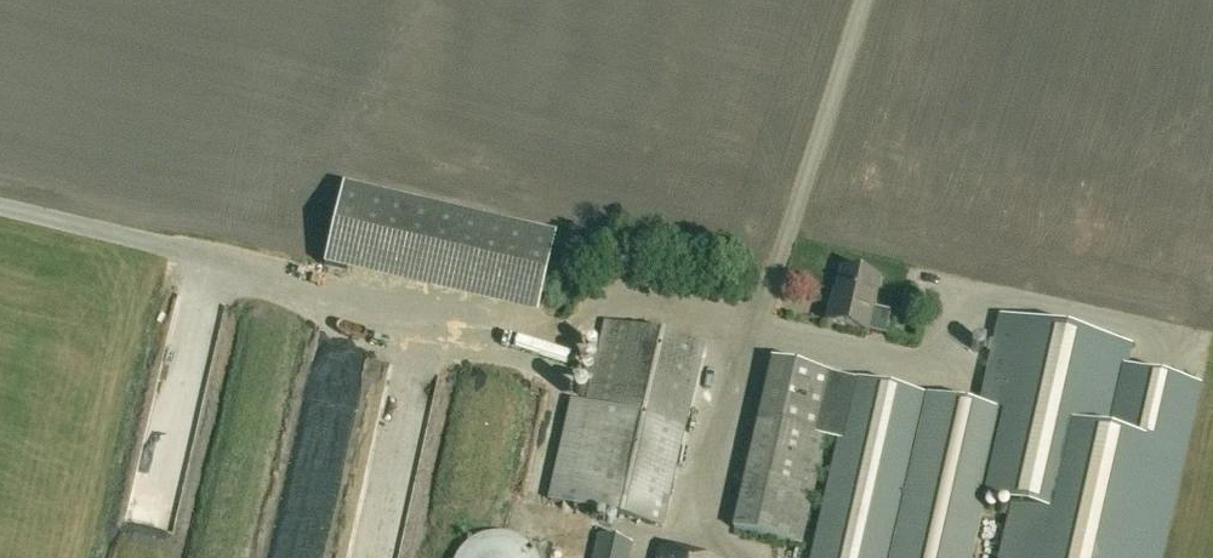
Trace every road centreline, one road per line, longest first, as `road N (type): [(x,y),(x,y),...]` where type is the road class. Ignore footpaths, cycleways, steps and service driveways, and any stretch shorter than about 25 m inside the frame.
road 1 (track): [(336,286),(0,190)]

